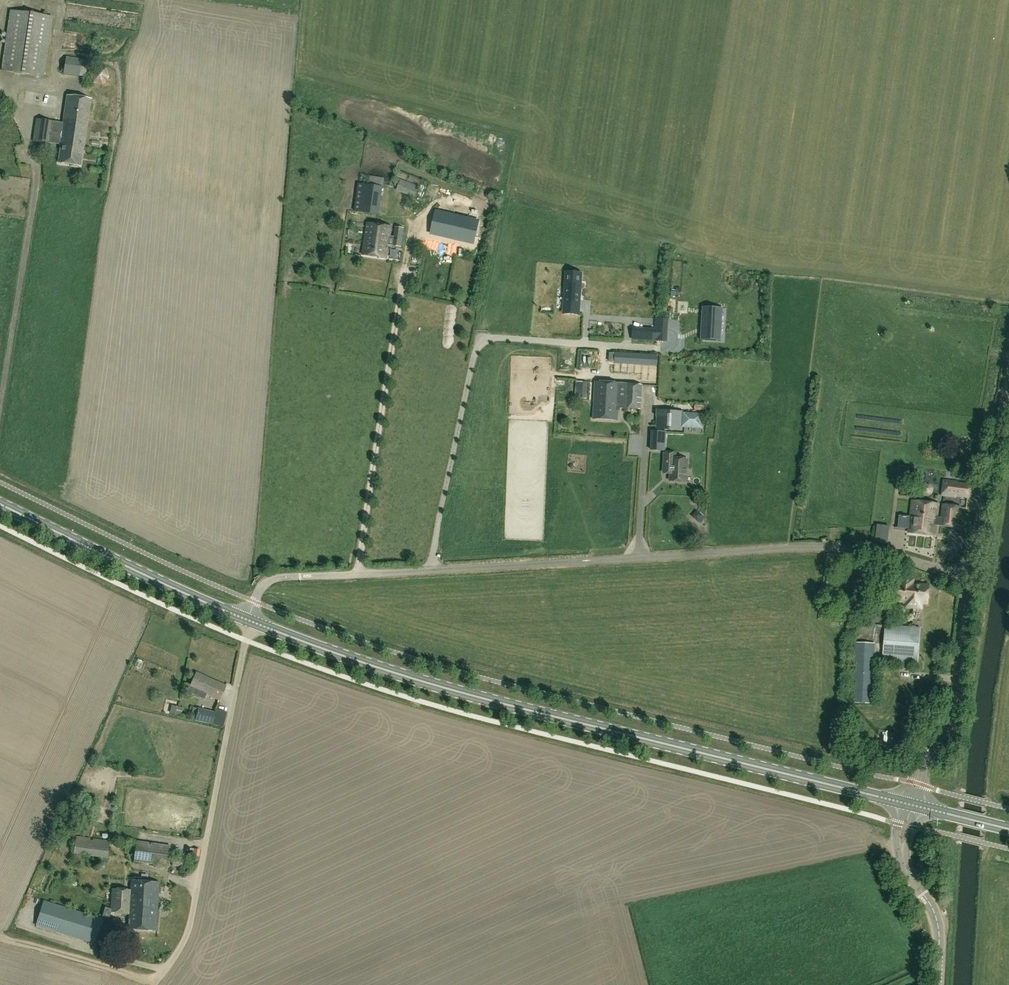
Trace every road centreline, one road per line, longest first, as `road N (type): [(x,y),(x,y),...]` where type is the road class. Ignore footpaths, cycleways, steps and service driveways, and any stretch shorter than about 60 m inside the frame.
road 1 (unclassified): [(970,578),(839,546),(282,577),(268,582),(249,619)]
road 2 (secondary): [(905,803),(519,708),(249,619)]
road 3 (secondary): [(249,619),(0,504)]
road 4 (tertiary): [(905,803),(957,693),(970,578)]
road 5 (tertiary): [(970,578),(1008,357)]
road 6 (tertiary): [(940,984),(939,941),(907,867),(905,803)]

